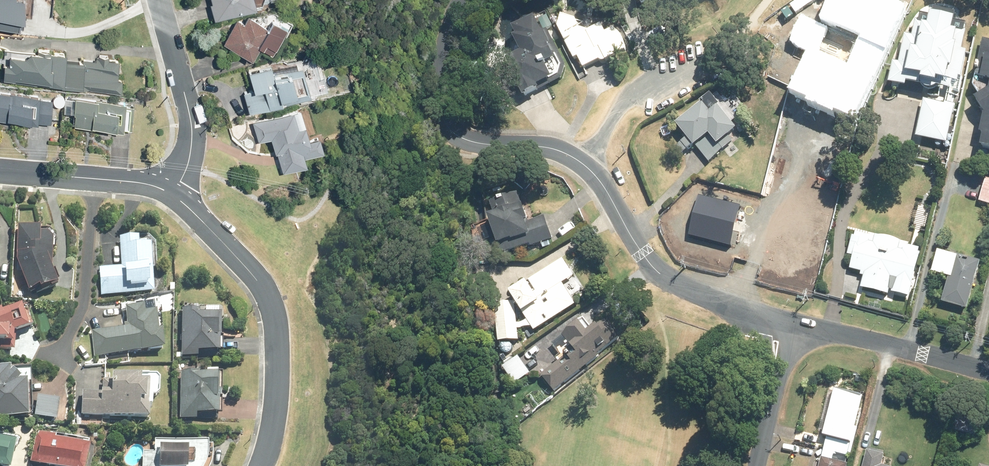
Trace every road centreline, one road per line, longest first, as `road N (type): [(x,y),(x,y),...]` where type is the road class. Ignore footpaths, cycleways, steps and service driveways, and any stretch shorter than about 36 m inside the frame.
road 1 (residential): [(459,0),(443,44),(438,103),(452,133),(576,159),(663,275),(784,321)]
road 2 (residential): [(261,465),(276,410),(272,307),(253,274),(172,195)]
road 3 (residential): [(784,321),(988,371)]
road 4 (residential): [(159,0),(191,136),(172,195)]
road 5 (residential): [(95,179),(84,306),(57,358)]
road 6 (residential): [(756,465),(784,321)]

